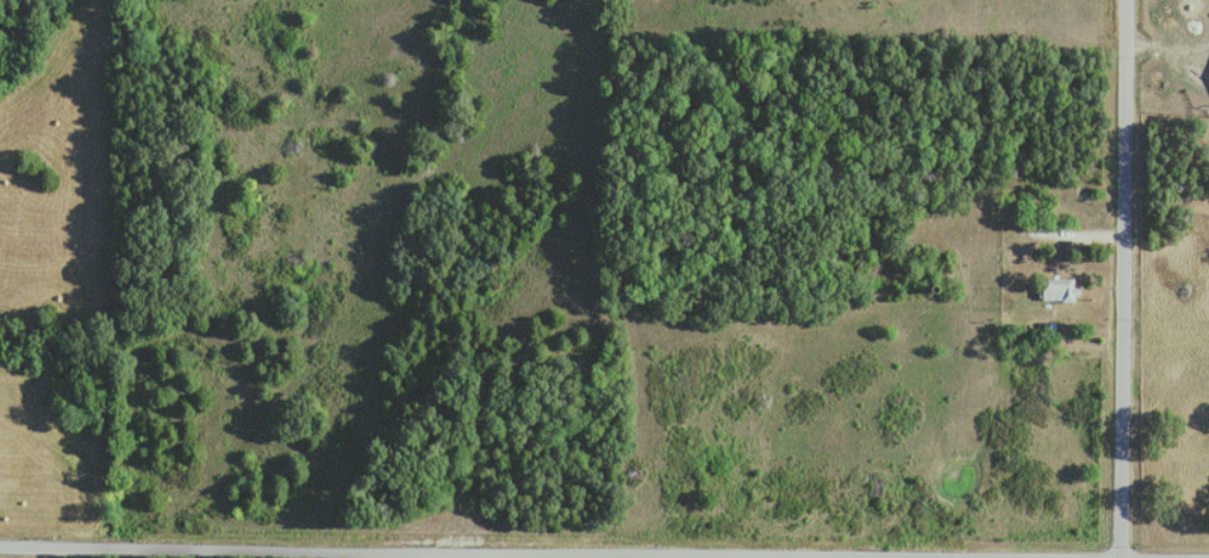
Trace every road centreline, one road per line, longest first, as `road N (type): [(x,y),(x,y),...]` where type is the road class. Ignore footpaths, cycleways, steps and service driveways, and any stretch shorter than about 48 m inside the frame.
road 1 (residential): [(1066,557),(0,546)]
road 2 (residential): [(1122,557),(1126,0)]

